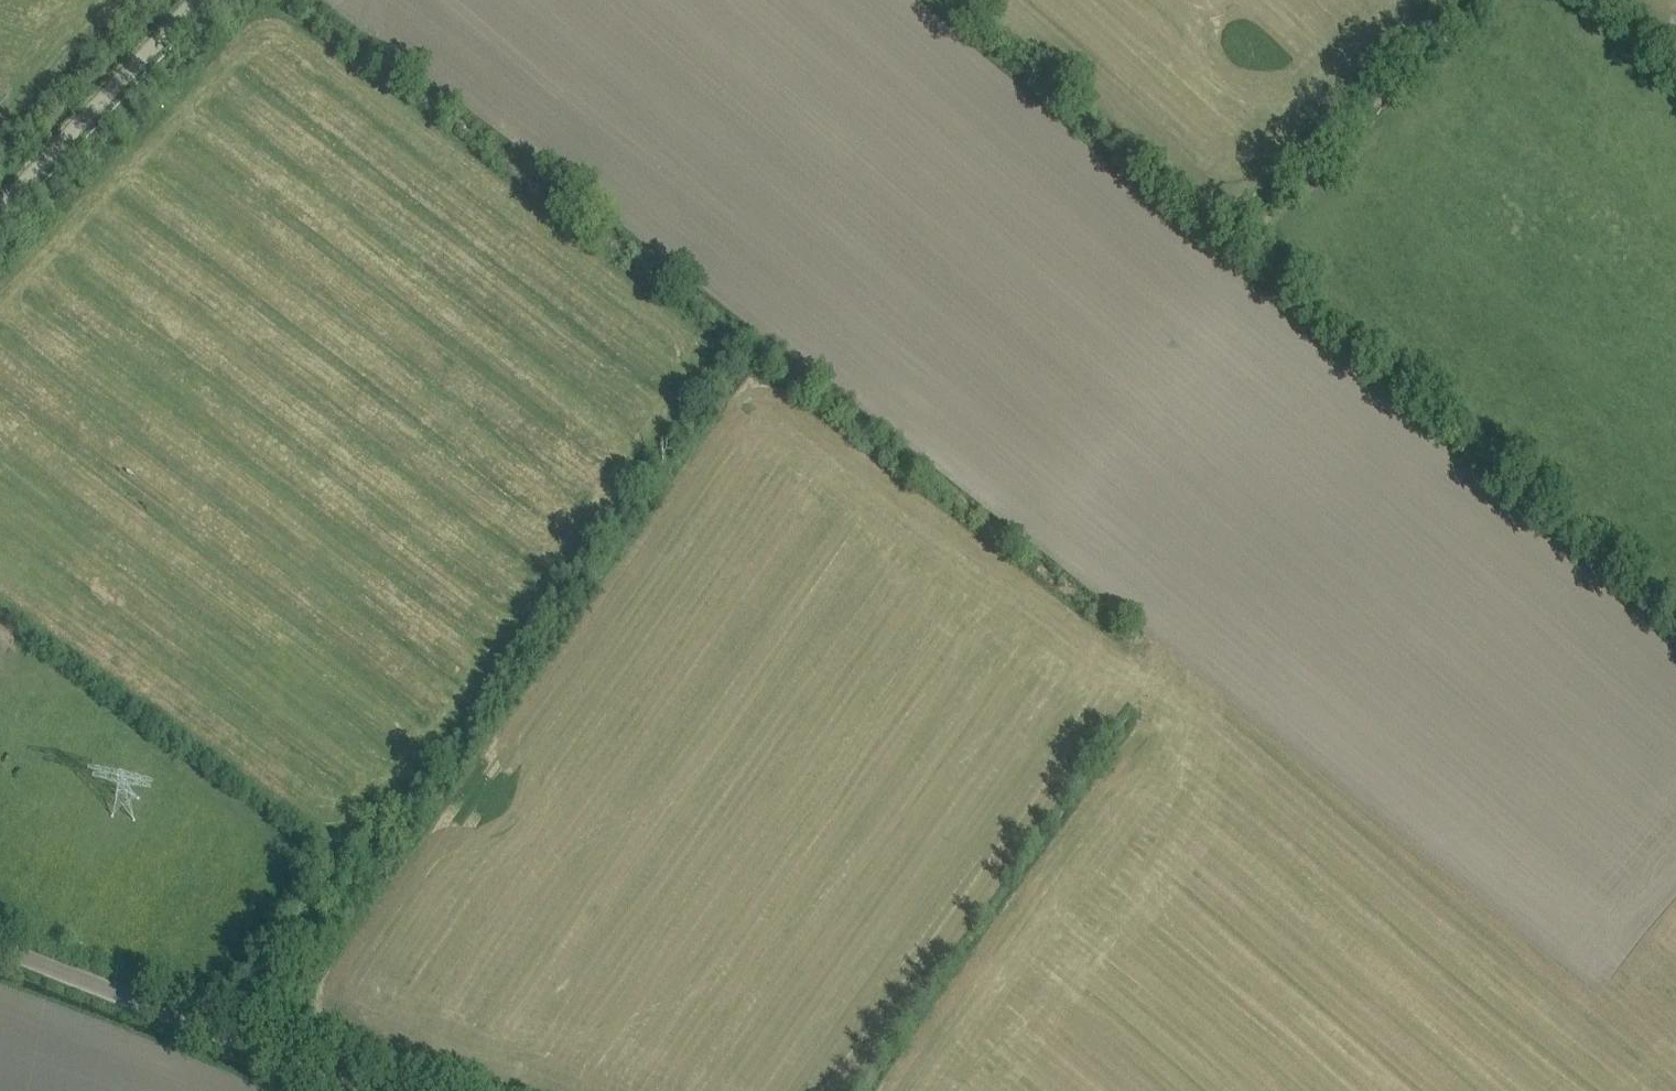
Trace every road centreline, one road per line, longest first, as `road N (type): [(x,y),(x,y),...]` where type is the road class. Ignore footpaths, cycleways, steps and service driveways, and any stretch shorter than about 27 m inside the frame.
road 1 (unclassified): [(363,1090),(0,950)]
road 2 (track): [(0,211),(196,0)]

